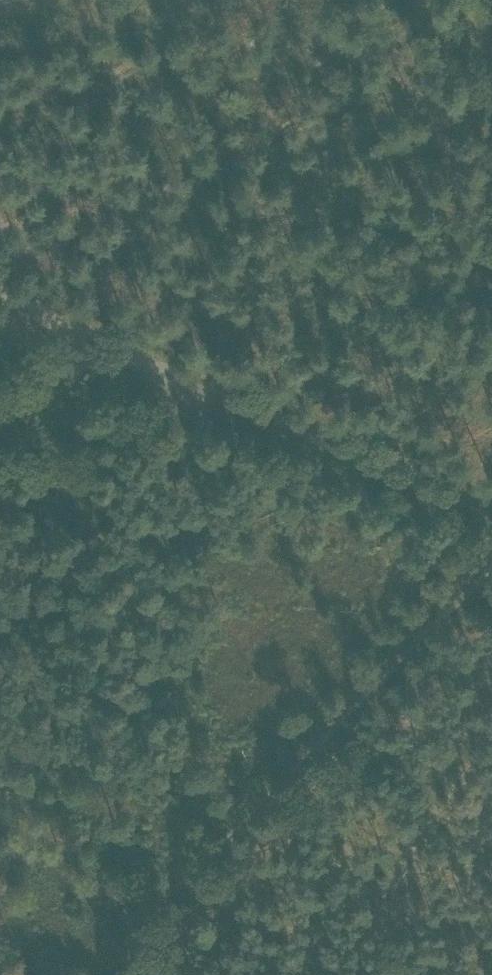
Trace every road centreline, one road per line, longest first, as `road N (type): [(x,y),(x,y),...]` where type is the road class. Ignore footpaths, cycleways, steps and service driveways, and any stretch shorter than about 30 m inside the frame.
road 1 (track): [(82,974),(491,562)]
road 2 (track): [(174,389),(491,528)]
road 3 (track): [(491,241),(458,0)]
road 4 (track): [(174,389),(0,310)]

